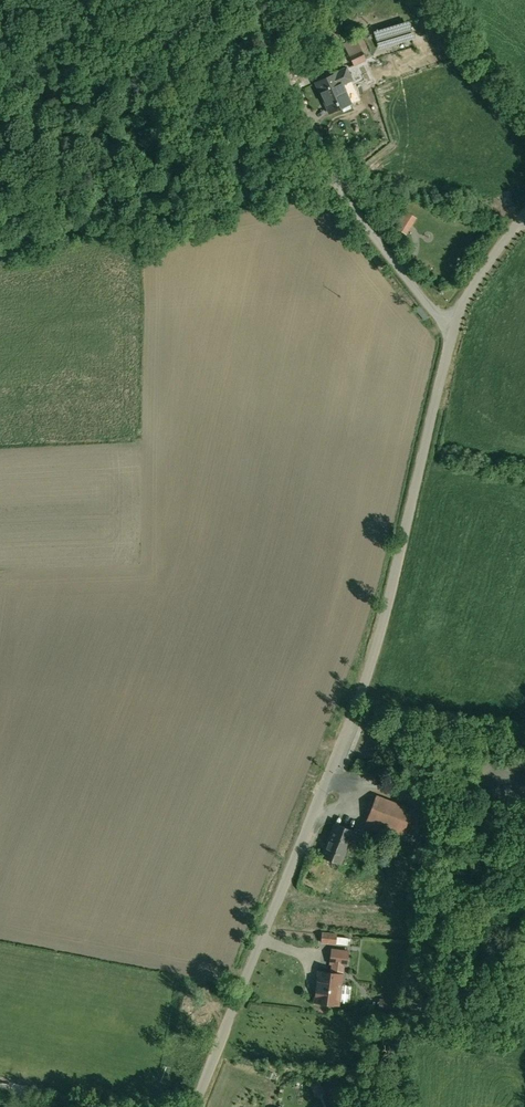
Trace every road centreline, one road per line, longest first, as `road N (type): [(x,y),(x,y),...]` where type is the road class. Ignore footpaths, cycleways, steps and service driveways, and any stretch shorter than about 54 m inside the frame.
road 1 (unclassified): [(451,330),(369,678),(194,1106)]
road 2 (unclassified): [(245,0),(332,177),(451,330)]
road 3 (track): [(0,244),(332,177)]
road 4 (unclassified): [(523,218),(451,330)]

